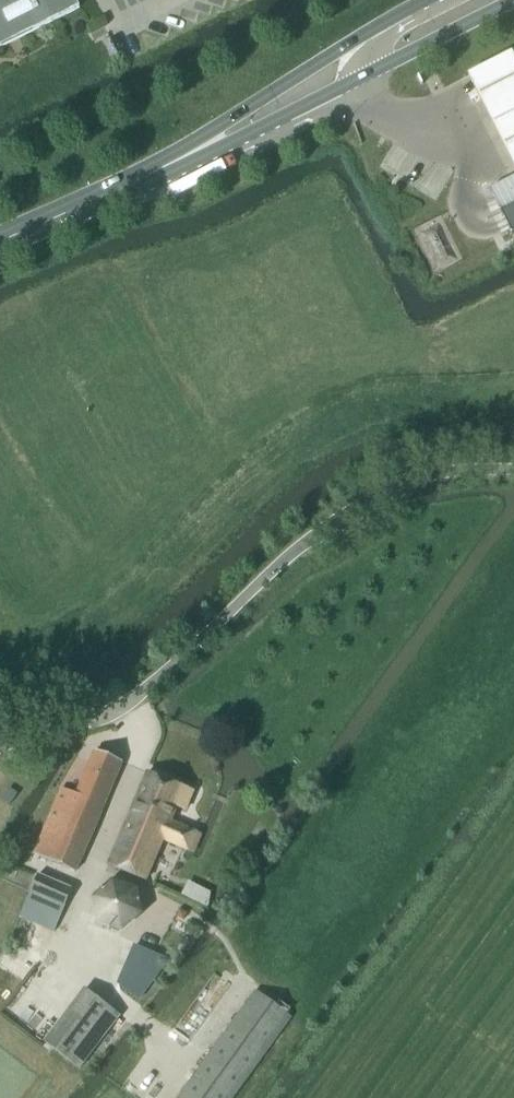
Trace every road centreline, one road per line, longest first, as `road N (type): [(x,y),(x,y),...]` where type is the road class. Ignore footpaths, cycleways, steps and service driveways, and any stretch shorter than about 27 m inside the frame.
road 1 (unclassified): [(513,470),(438,473),(384,492),(288,555),(124,706),(0,744)]
road 2 (secondary): [(182,159),(254,133),(513,1)]
road 3 (secondary): [(427,0),(242,110),(182,159)]
road 4 (secondary): [(0,242),(182,159)]

